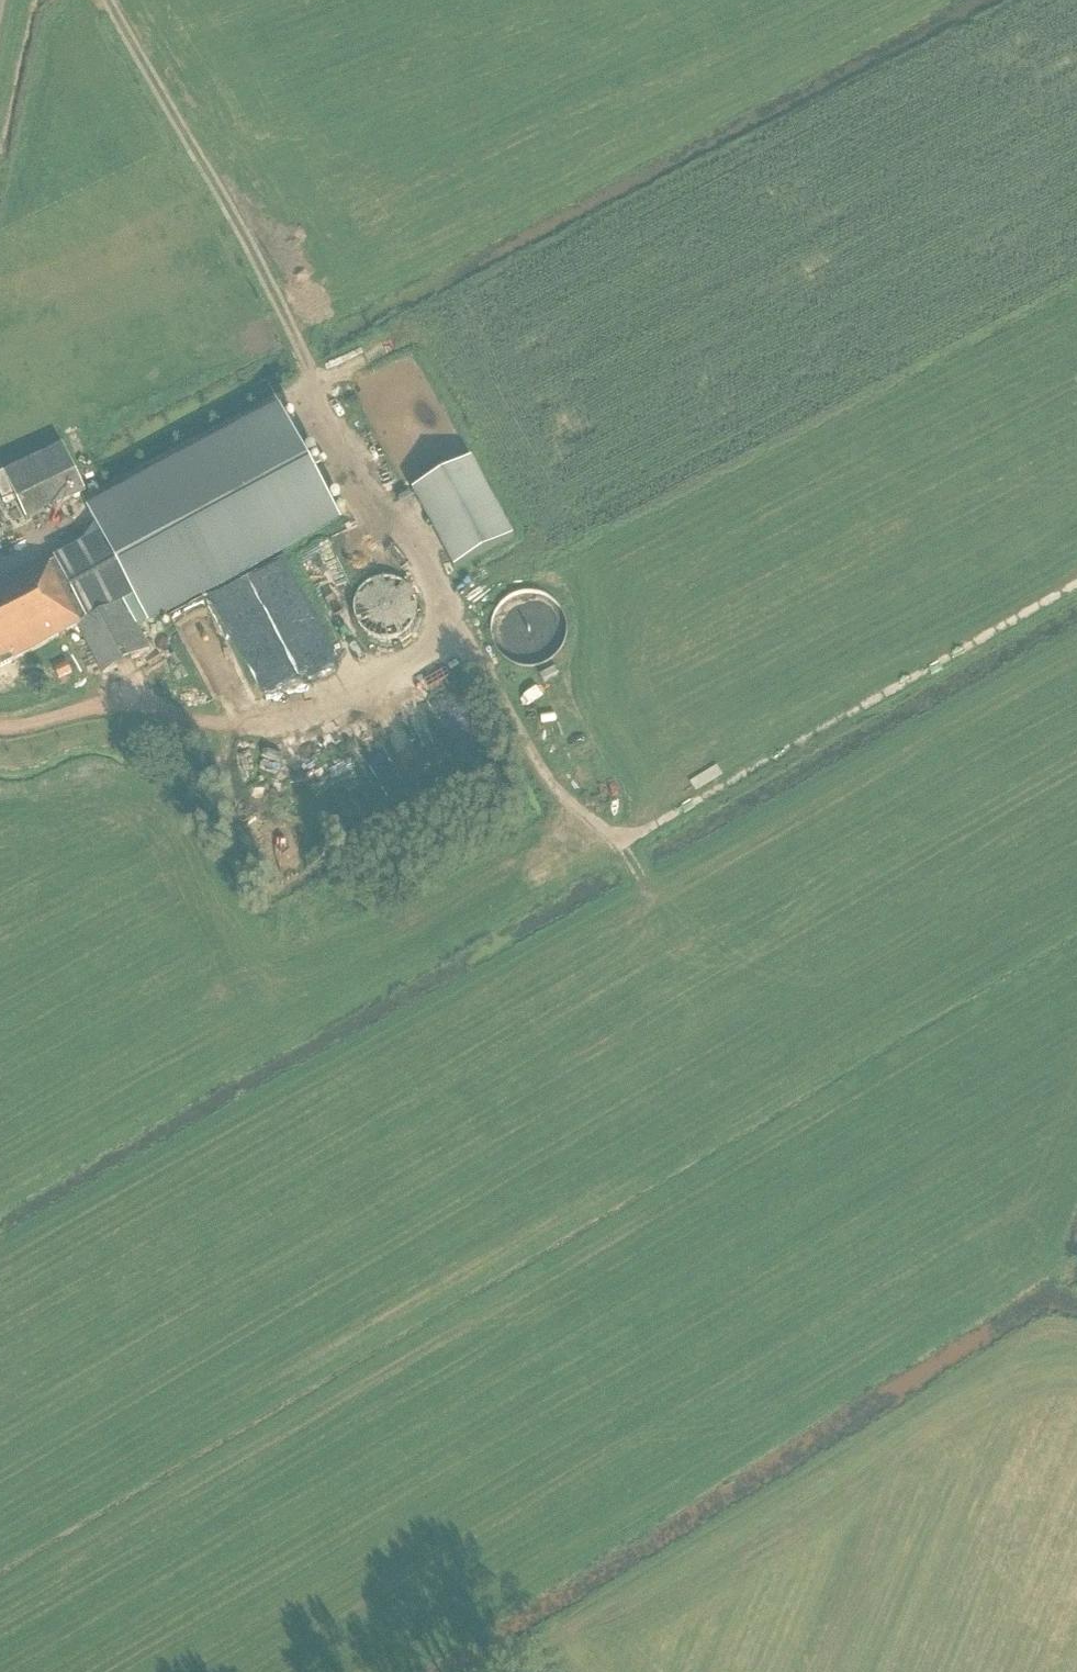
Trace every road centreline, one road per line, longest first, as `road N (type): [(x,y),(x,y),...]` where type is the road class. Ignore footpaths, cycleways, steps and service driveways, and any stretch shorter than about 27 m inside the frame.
road 1 (track): [(0,730),(105,702),(146,701),(233,723),(284,718)]

